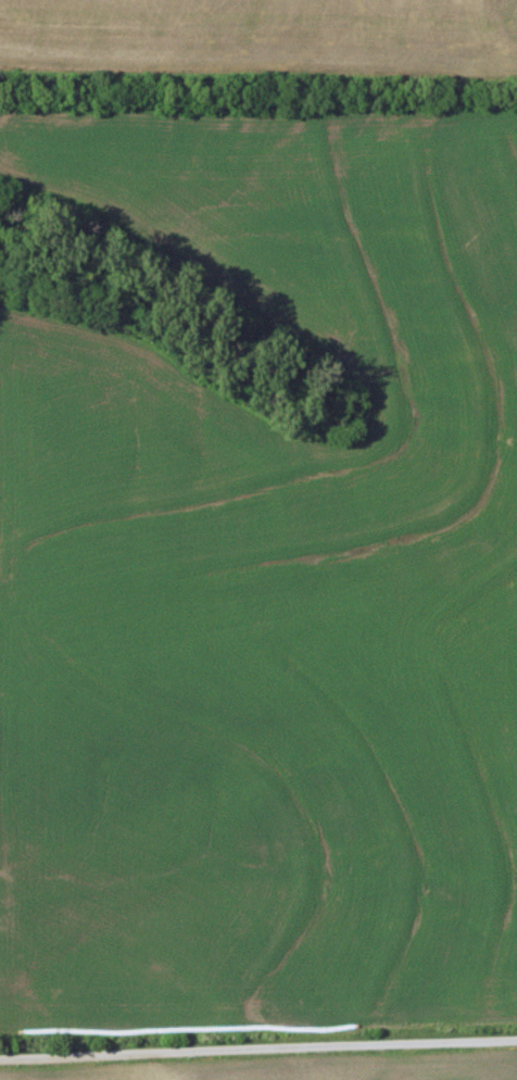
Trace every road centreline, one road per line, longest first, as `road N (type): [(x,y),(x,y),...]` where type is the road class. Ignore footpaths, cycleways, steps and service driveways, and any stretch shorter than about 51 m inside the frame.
road 1 (residential): [(0,1057),(516,1040)]

